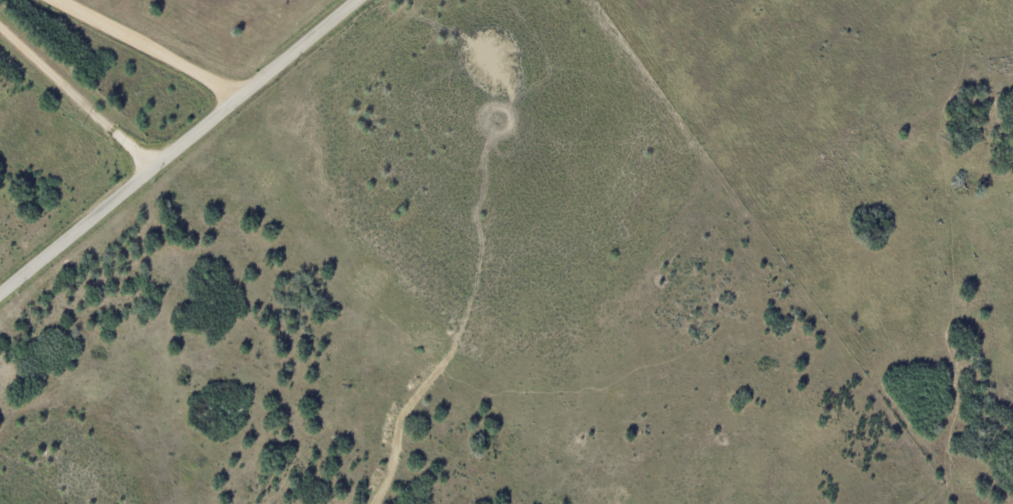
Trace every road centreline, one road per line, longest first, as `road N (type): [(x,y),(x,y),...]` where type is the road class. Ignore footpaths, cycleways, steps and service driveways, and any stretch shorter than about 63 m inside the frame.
road 1 (residential): [(357,0),(0,295)]

